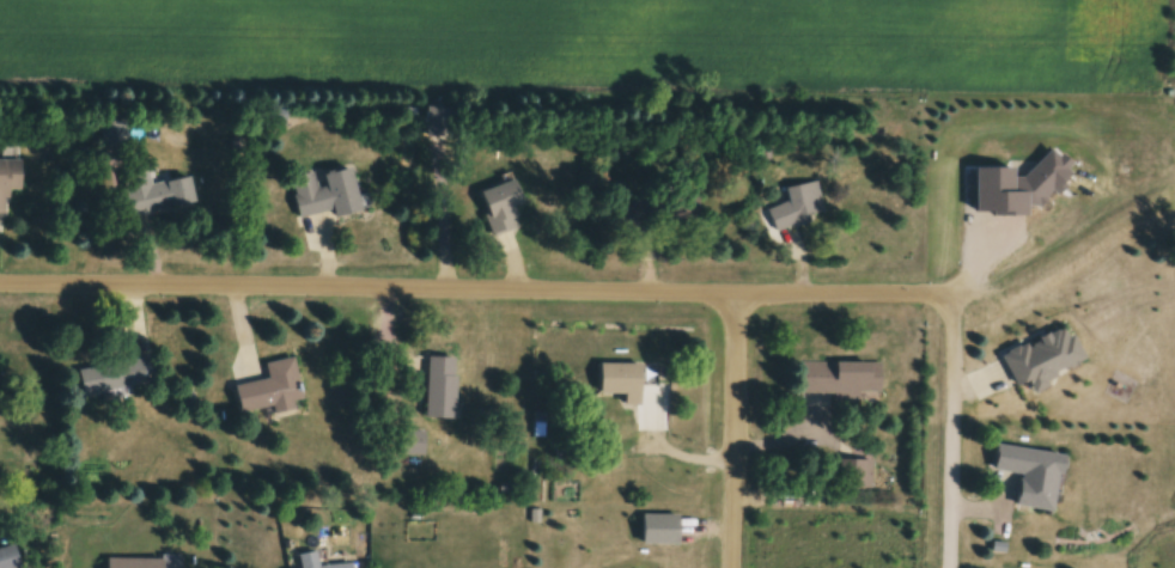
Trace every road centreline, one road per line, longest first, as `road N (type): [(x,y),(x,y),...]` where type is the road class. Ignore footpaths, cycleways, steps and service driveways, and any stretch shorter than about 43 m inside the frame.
road 1 (residential): [(741,294),(0,287)]
road 2 (track): [(1174,120),(1130,141),(1095,194),(996,285),(950,299)]
road 3 (residential): [(736,567),(741,294)]
road 4 (residential): [(950,567),(950,299)]
road 5 (residential): [(950,299),(741,294)]

